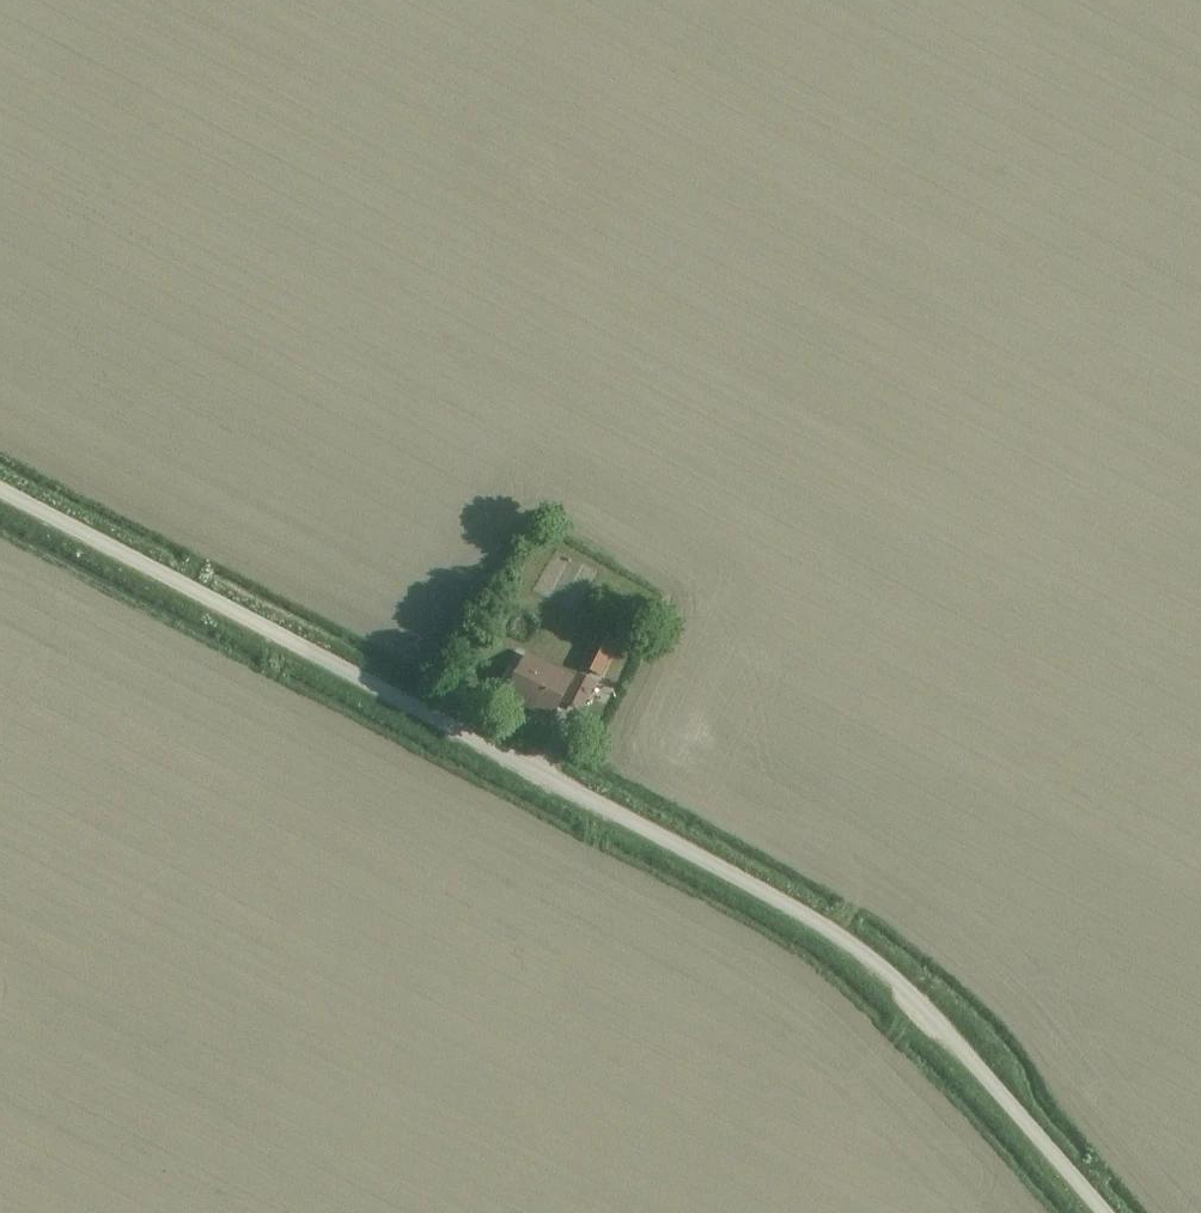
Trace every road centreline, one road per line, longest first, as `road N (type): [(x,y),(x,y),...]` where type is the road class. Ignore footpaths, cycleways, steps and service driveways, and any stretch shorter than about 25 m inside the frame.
road 1 (unclassified): [(1107,1212),(840,926),(717,870),(0,488)]

